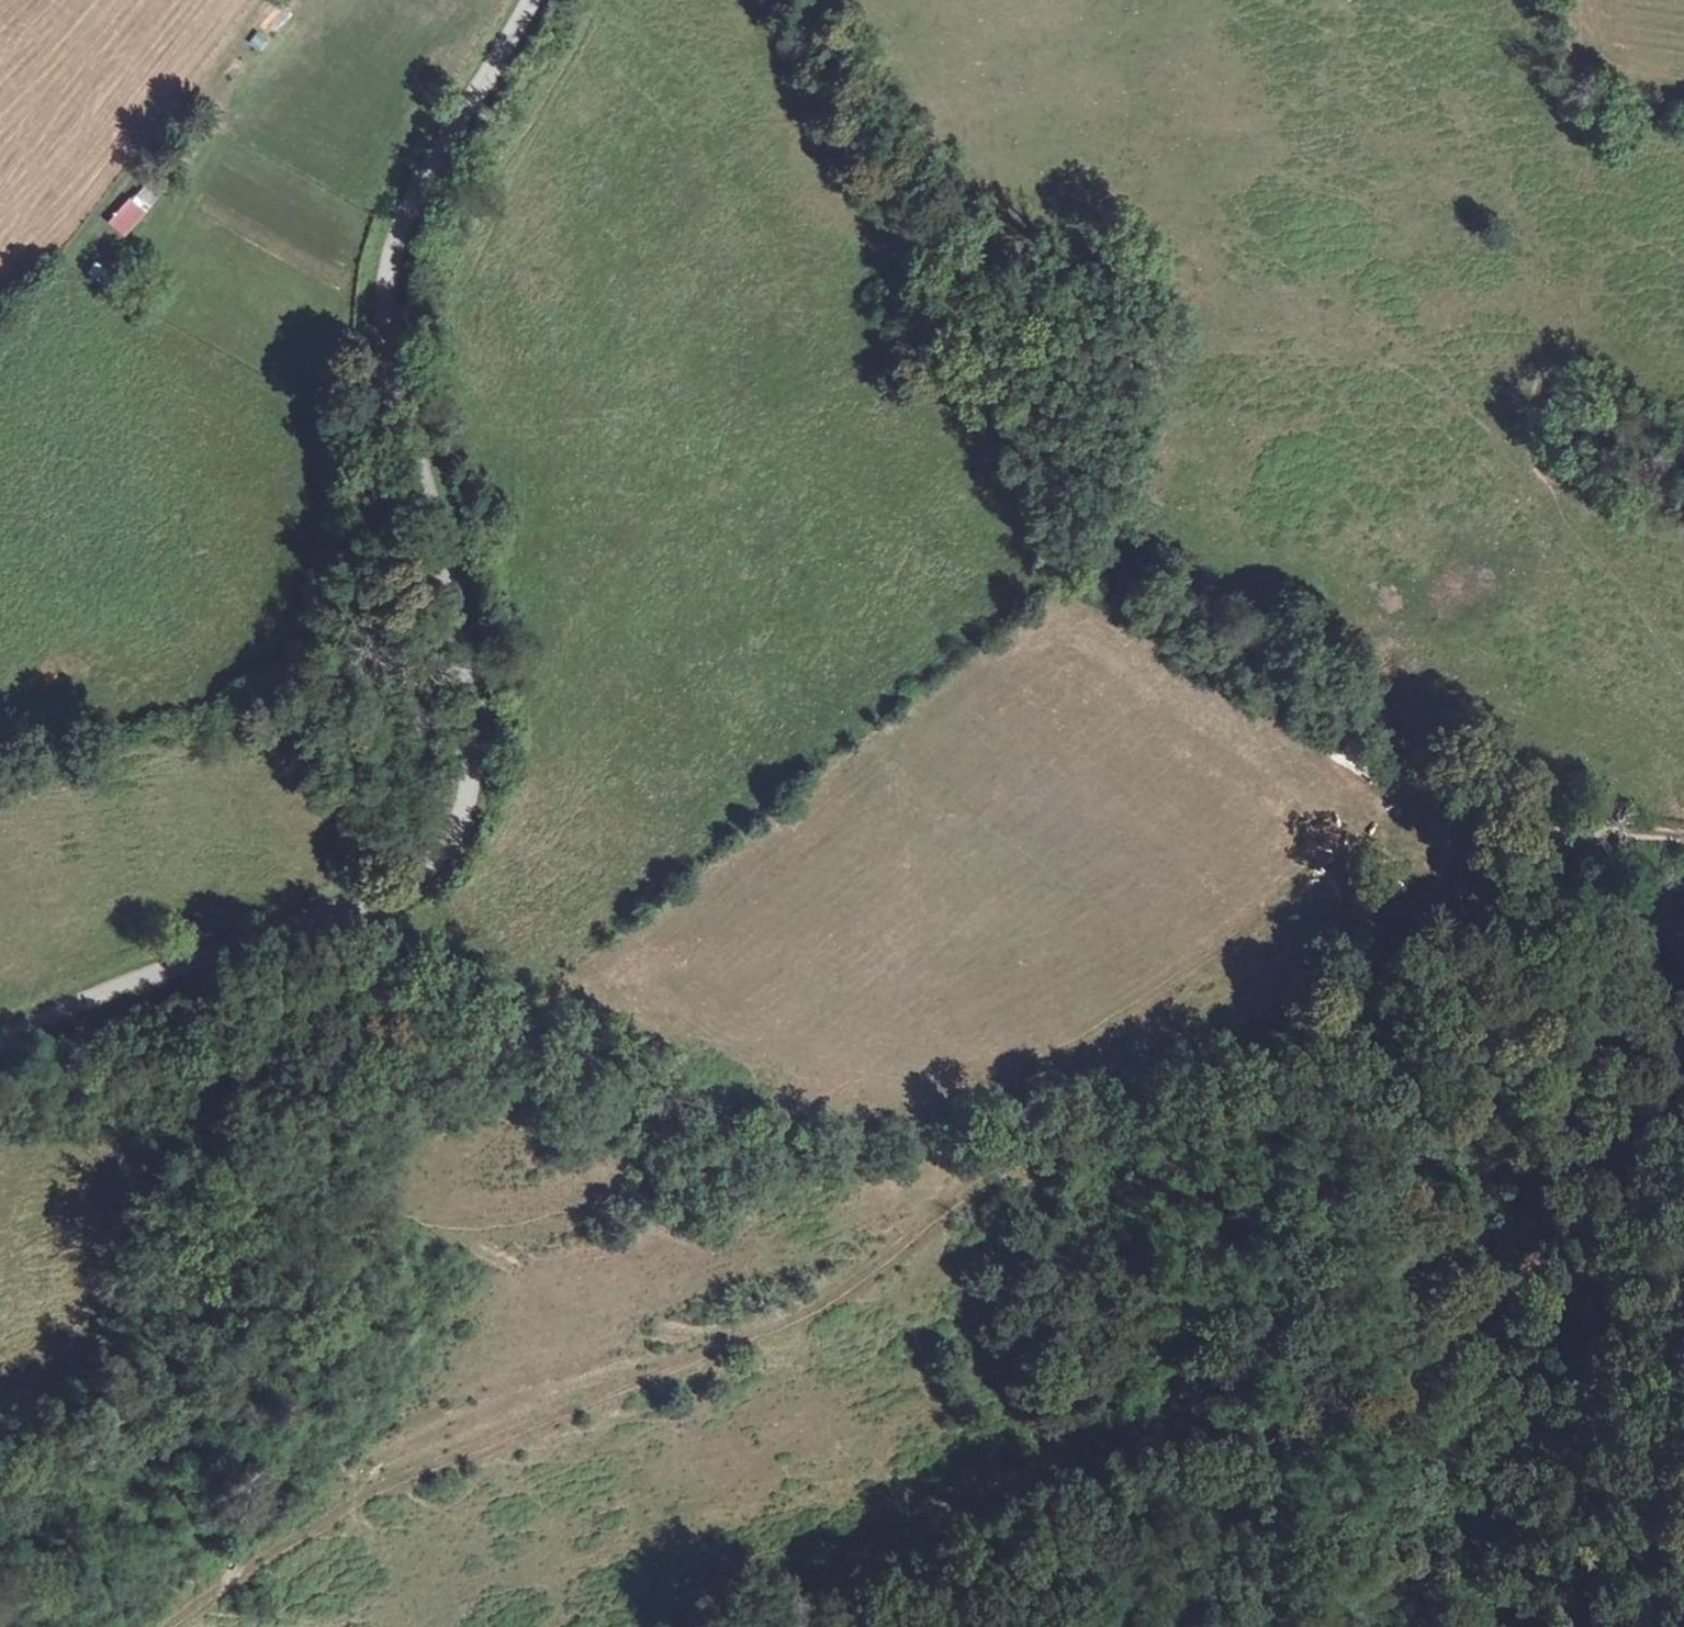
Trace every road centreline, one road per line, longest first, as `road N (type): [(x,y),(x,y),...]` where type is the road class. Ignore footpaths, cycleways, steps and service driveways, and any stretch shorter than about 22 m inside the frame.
road 1 (tertiary): [(530,0),(411,206),(388,290),(393,378),(432,514),(466,702),(465,797),(449,839),(419,872),(380,896),(151,976),(0,1042)]

